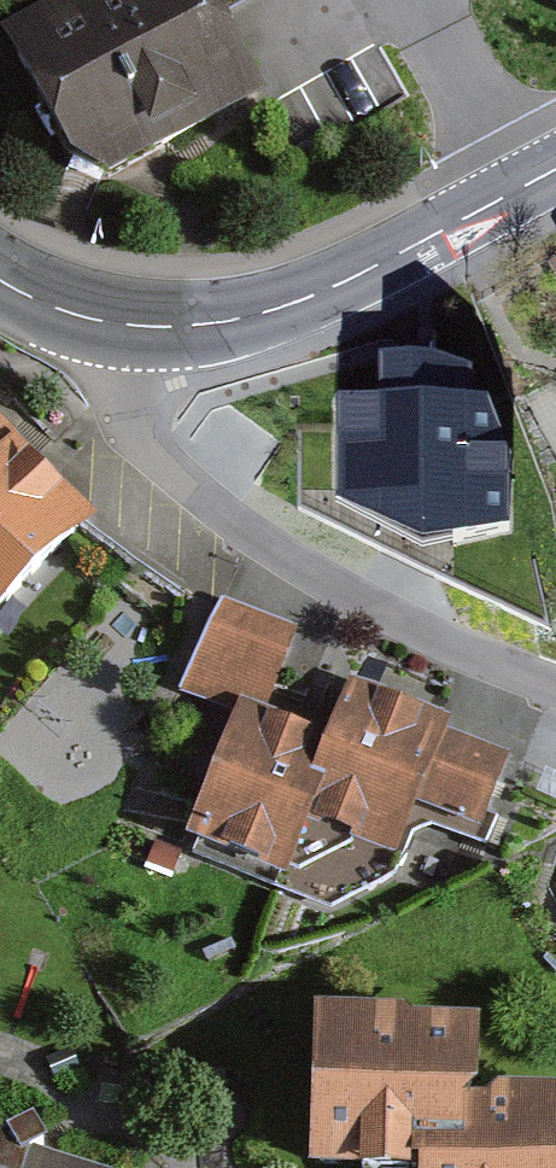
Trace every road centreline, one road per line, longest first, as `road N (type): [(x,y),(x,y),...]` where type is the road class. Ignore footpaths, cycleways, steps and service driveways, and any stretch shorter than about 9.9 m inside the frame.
road 1 (residential): [(91,318),(140,449),(286,561),(555,695)]
road 2 (secondary): [(91,318),(192,326),(278,308),(555,171)]

